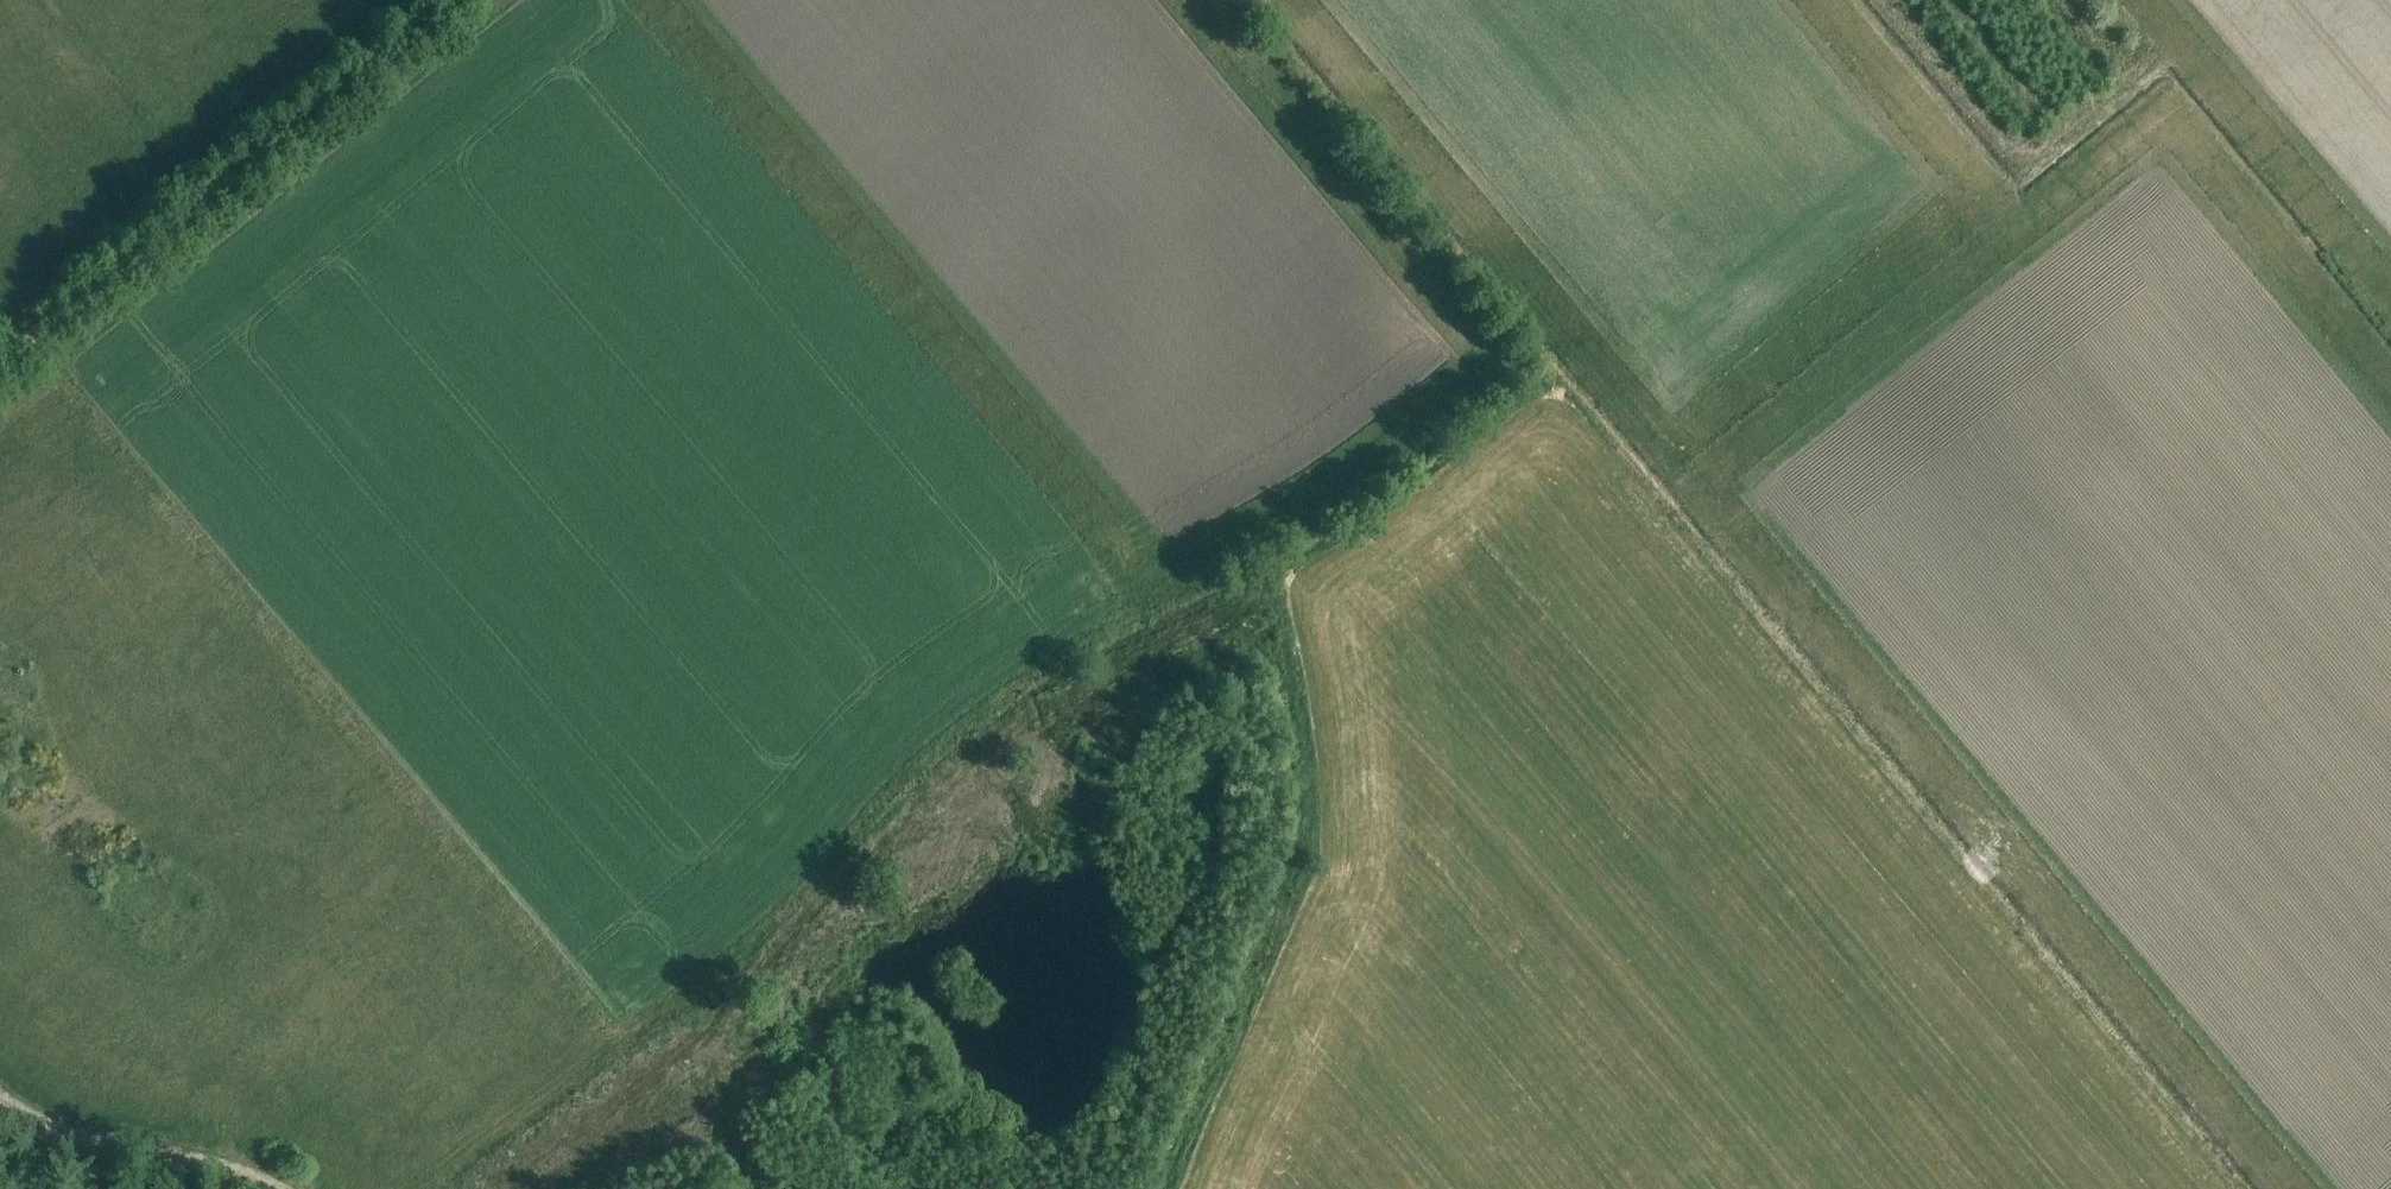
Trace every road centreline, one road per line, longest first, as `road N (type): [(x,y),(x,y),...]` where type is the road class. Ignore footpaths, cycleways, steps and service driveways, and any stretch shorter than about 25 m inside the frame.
road 1 (track): [(0,363),(453,0)]
road 2 (track): [(284,1188),(230,1167),(81,1134),(0,1095)]

